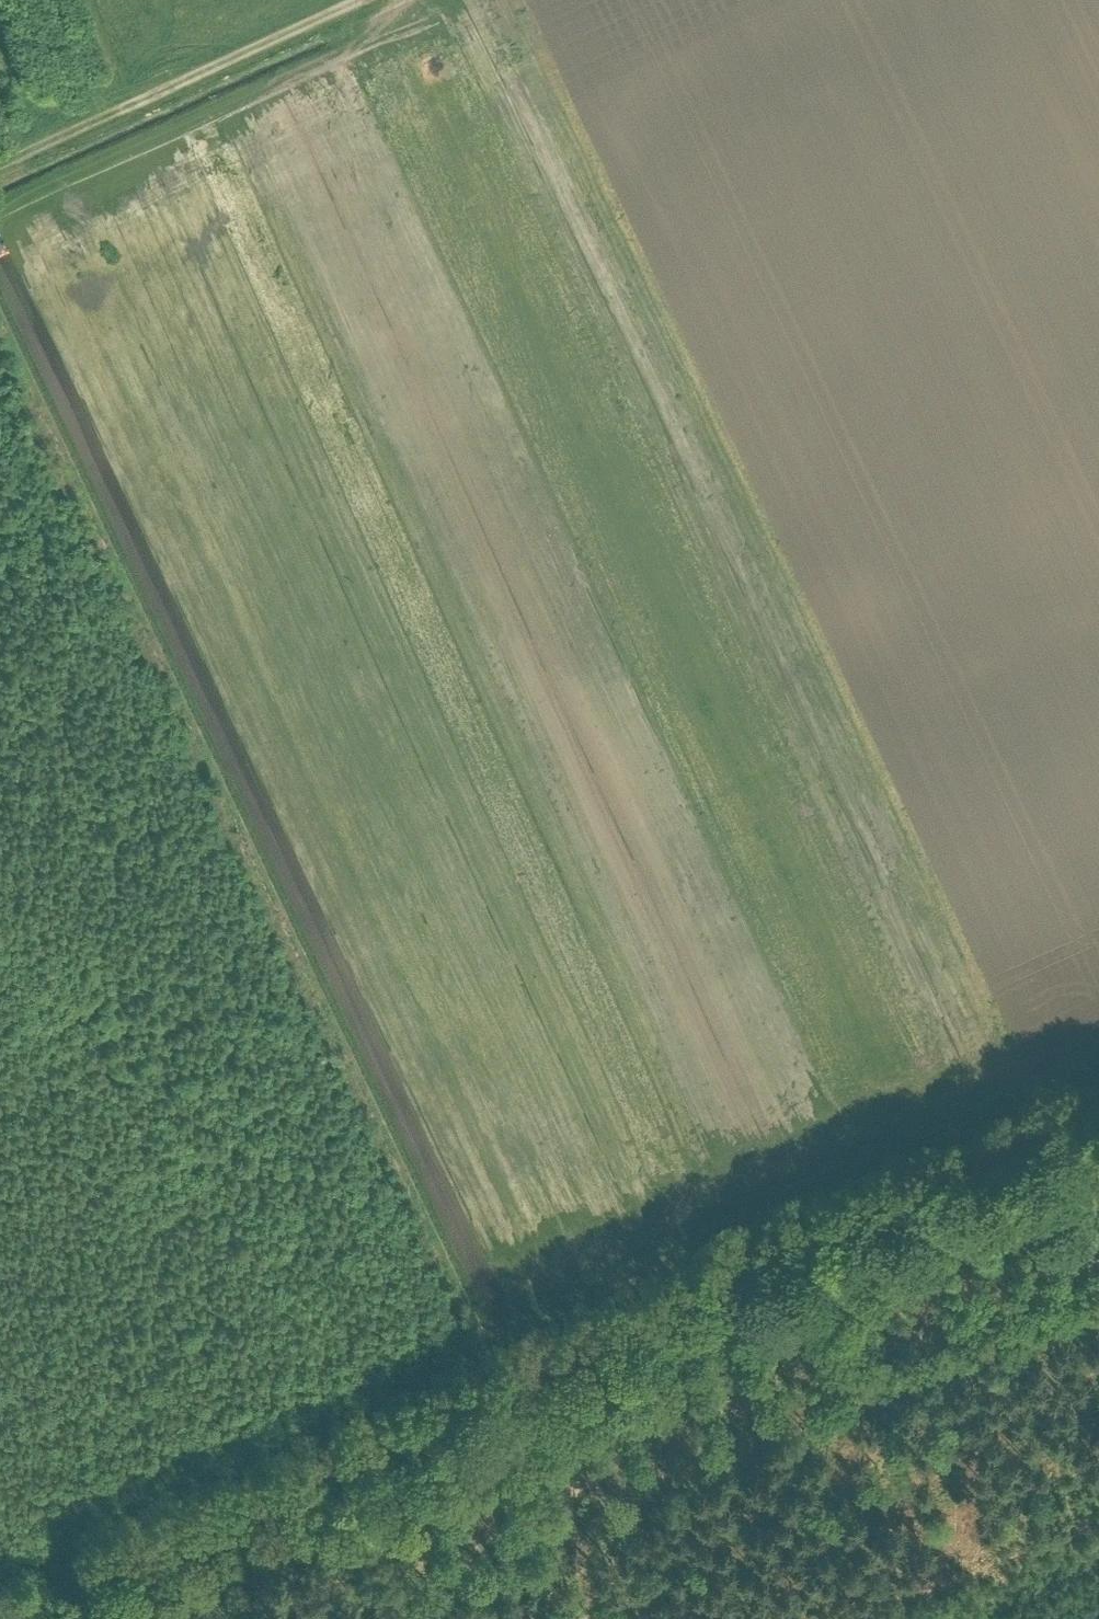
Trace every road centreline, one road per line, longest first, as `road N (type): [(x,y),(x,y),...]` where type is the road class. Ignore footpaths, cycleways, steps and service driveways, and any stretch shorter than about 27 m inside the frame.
road 1 (track): [(1098,1118),(0,1608)]
road 2 (track): [(0,161),(353,0)]
road 3 (track): [(57,0),(108,111)]

